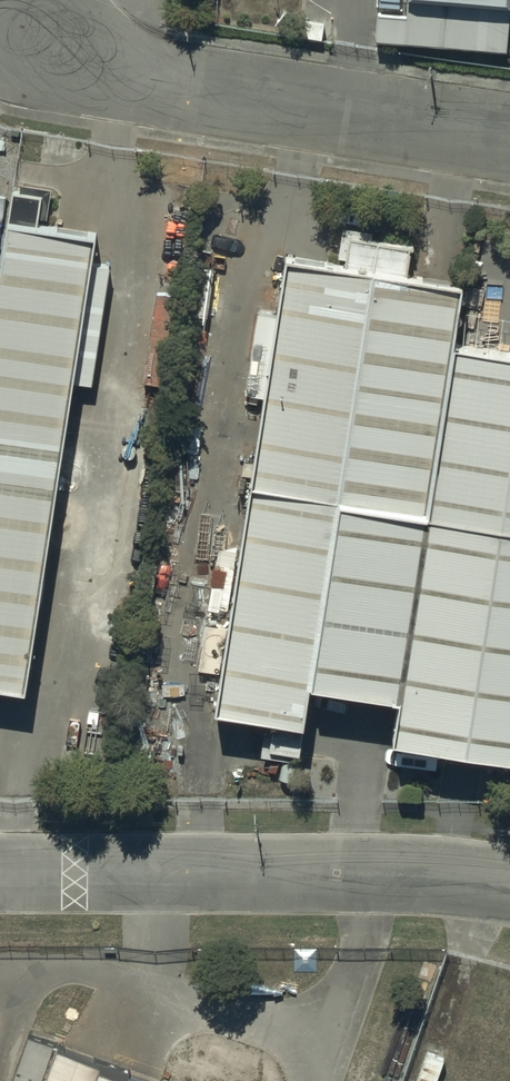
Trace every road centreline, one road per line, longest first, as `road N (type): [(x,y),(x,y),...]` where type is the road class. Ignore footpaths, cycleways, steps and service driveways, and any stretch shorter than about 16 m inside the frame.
road 1 (residential): [(509,888),(202,871),(0,873)]
road 2 (unclassified): [(509,140),(123,78),(34,37)]

